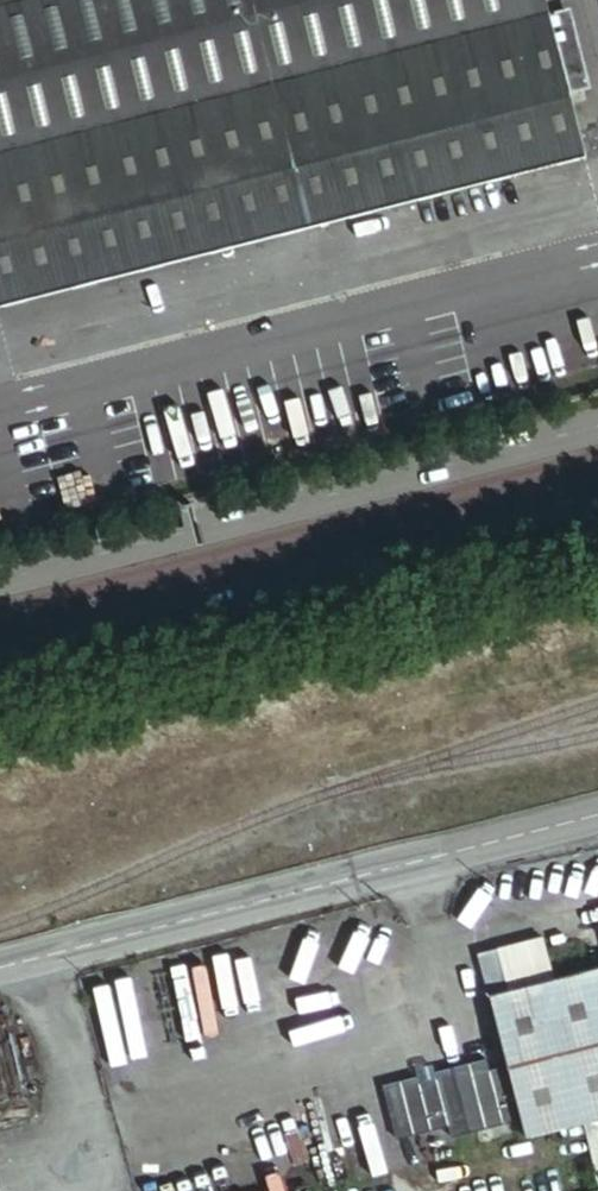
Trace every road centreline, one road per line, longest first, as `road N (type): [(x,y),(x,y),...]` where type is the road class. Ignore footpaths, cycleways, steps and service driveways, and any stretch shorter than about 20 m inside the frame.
road 1 (primary): [(597,426),(0,579)]
road 2 (primary): [(0,666),(597,514)]
road 3 (unclassified): [(597,820),(0,968)]

